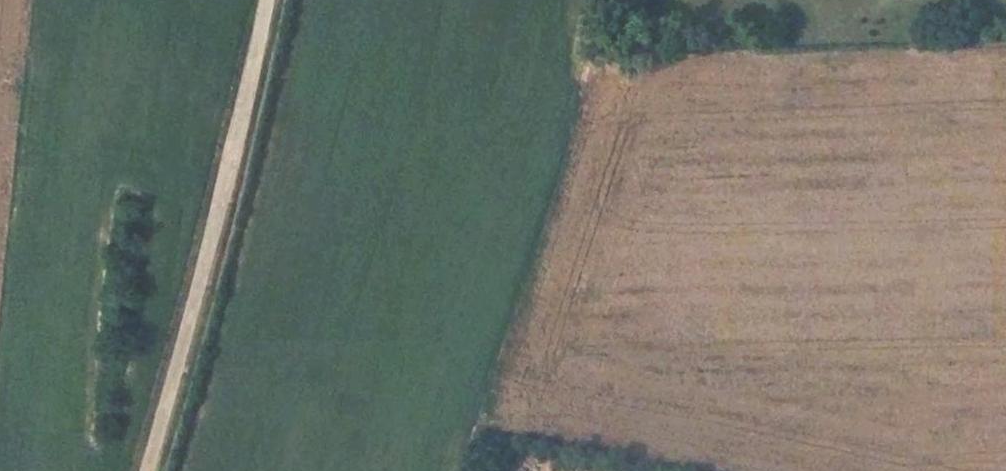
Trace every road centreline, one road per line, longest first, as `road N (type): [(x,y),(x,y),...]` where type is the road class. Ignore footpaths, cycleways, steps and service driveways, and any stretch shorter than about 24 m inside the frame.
road 1 (residential): [(145,470),(263,54),(266,0)]

